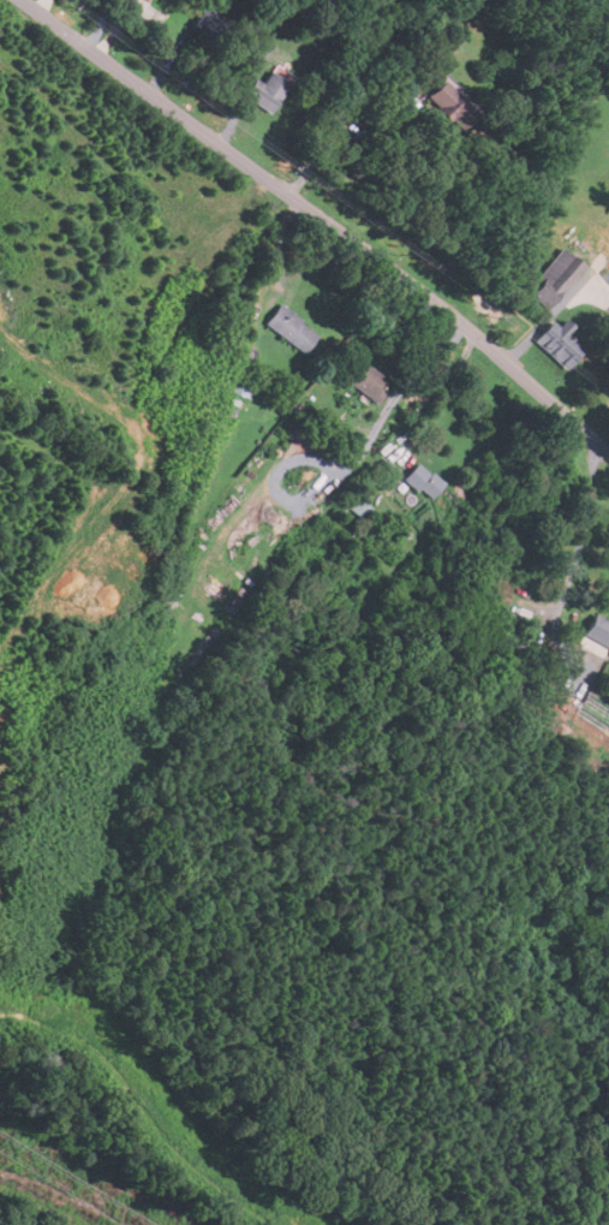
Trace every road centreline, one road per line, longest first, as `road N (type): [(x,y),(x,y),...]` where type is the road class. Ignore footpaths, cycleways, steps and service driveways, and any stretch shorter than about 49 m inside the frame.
road 1 (residential): [(25,0),(419,290),(608,454)]

